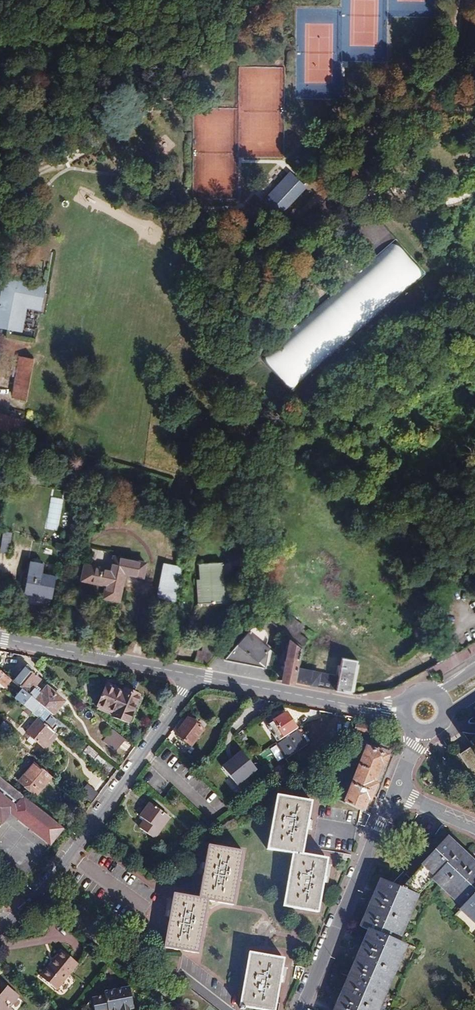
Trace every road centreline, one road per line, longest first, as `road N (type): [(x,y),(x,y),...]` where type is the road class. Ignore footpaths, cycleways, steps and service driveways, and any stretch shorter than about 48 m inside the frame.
road 1 (residential): [(188,673),(147,751),(72,857),(0,928)]
road 2 (residential): [(301,1009),(397,793)]
road 3 (tertiary): [(406,712),(188,673)]
road 4 (tertiary): [(188,673),(0,638)]

